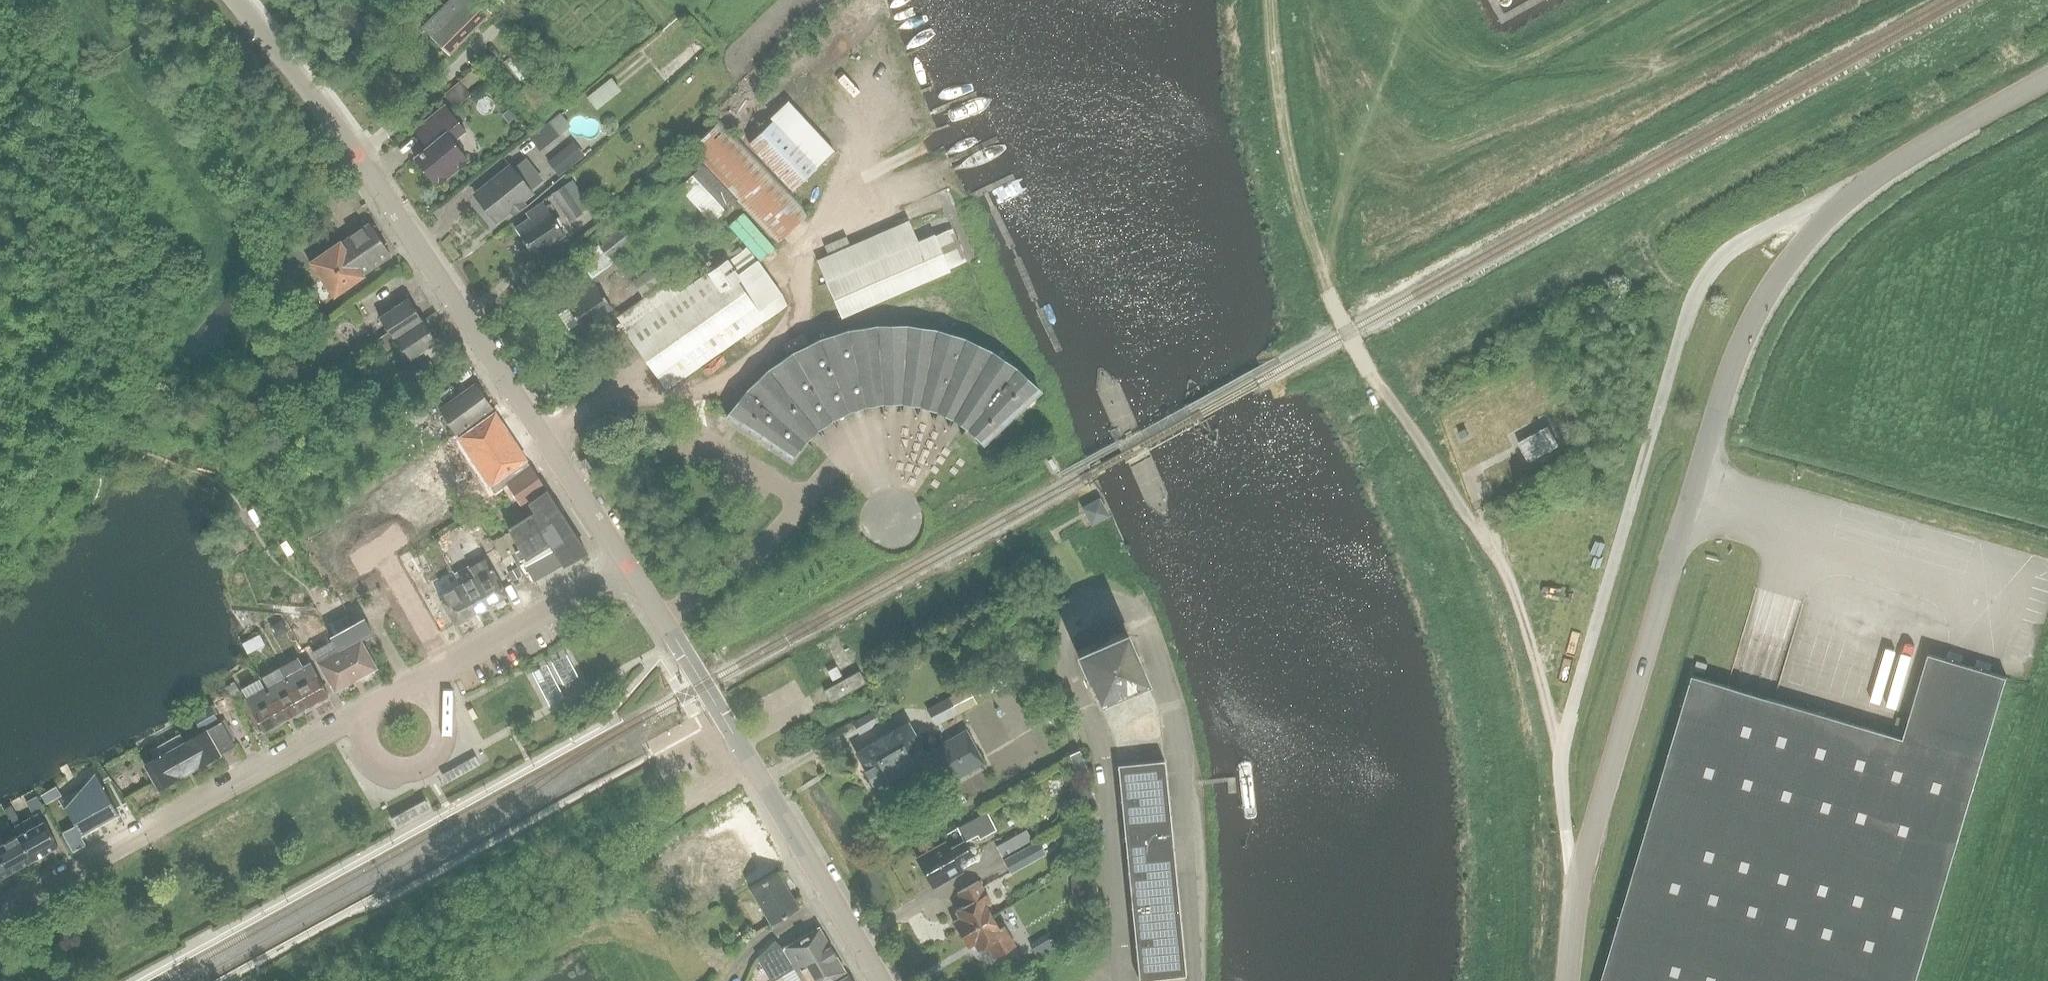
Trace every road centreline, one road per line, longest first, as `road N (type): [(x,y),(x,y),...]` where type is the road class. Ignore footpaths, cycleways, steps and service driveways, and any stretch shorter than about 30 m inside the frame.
road 1 (secondary): [(1564,980),(1577,908),(1727,379),(1771,287),(1861,189),(2047,80)]
road 2 (track): [(1560,757),(1518,599),(1487,534),(1465,514),(1349,333),(1292,161),(1273,0)]
road 3 (secondary): [(630,568),(360,159)]
road 4 (secondary): [(878,980),(630,568)]
road 5 (residential): [(0,924),(358,718)]
road 6 (unclassified): [(358,718),(630,568)]
road 7 (residential): [(360,159),(528,0)]
road 8 (secondary): [(360,159),(238,0)]

